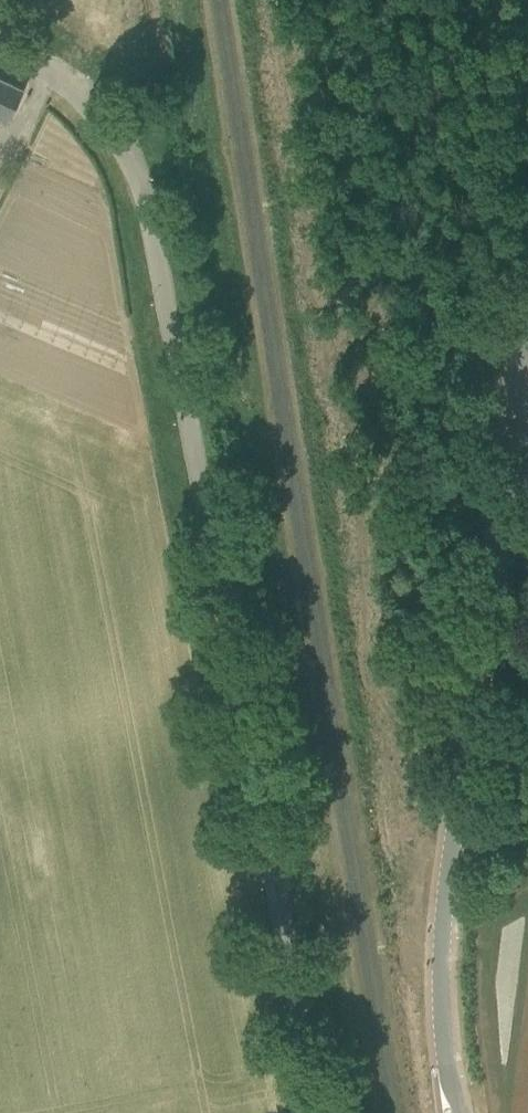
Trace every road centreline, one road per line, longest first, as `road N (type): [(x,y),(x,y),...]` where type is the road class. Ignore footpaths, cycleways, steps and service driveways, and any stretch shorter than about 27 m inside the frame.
road 1 (unclassified): [(318,1112),(153,231),(129,148),(92,100),(0,41)]
road 2 (unclassified): [(457,1112),(444,1013),(527,332)]

